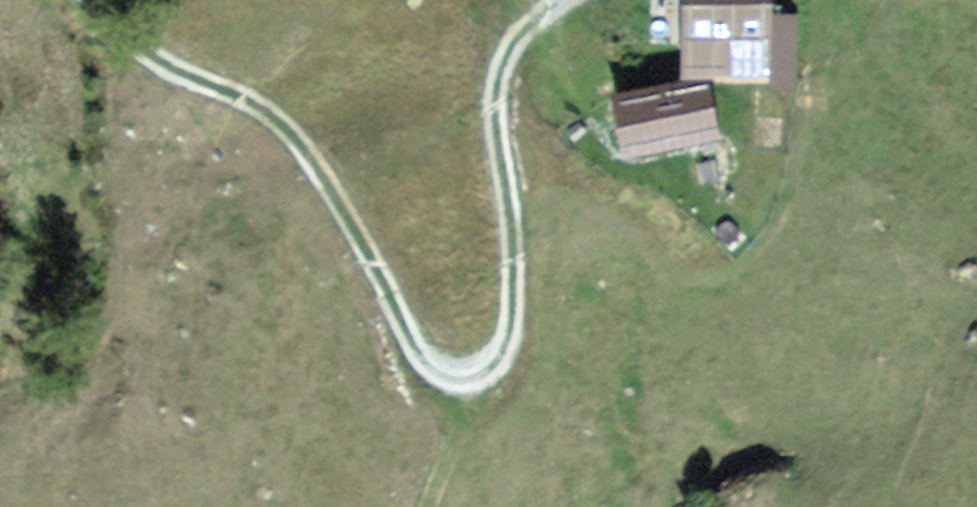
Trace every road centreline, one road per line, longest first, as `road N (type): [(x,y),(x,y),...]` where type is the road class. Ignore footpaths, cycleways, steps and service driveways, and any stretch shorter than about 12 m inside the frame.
road 1 (track): [(88,0),(160,61),(283,123),(355,230),(418,352),(461,377),(487,366),(512,322),(512,230),(497,131),(503,63),(522,28),(564,0)]
road 2 (track): [(461,377),(417,506)]

